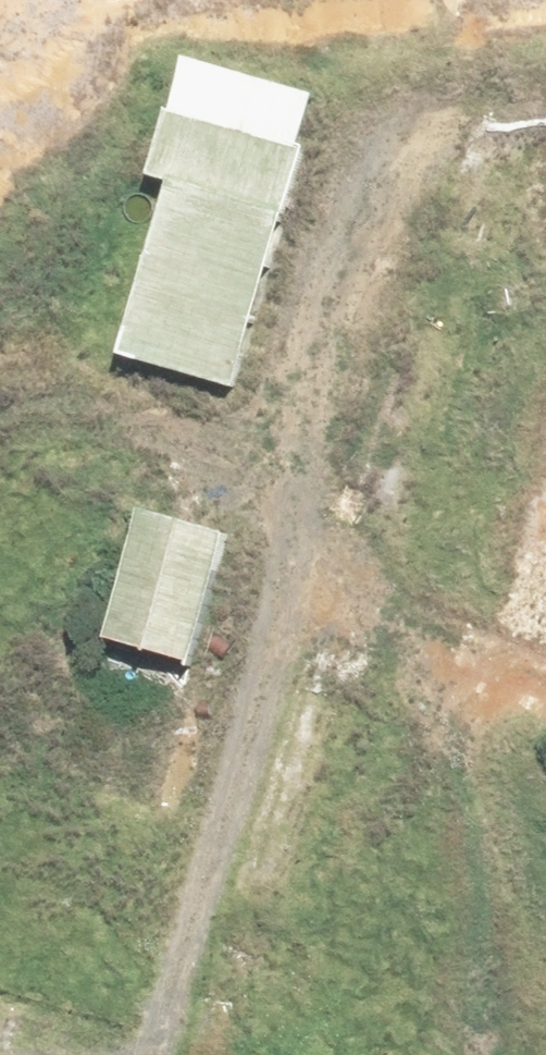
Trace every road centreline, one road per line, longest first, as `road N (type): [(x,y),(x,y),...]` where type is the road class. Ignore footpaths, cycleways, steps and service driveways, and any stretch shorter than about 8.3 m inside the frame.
road 1 (track): [(153,1054),(434,106)]
road 2 (unknown): [(348,1054),(545,453)]
road 3 (unknown): [(545,402),(0,300)]

